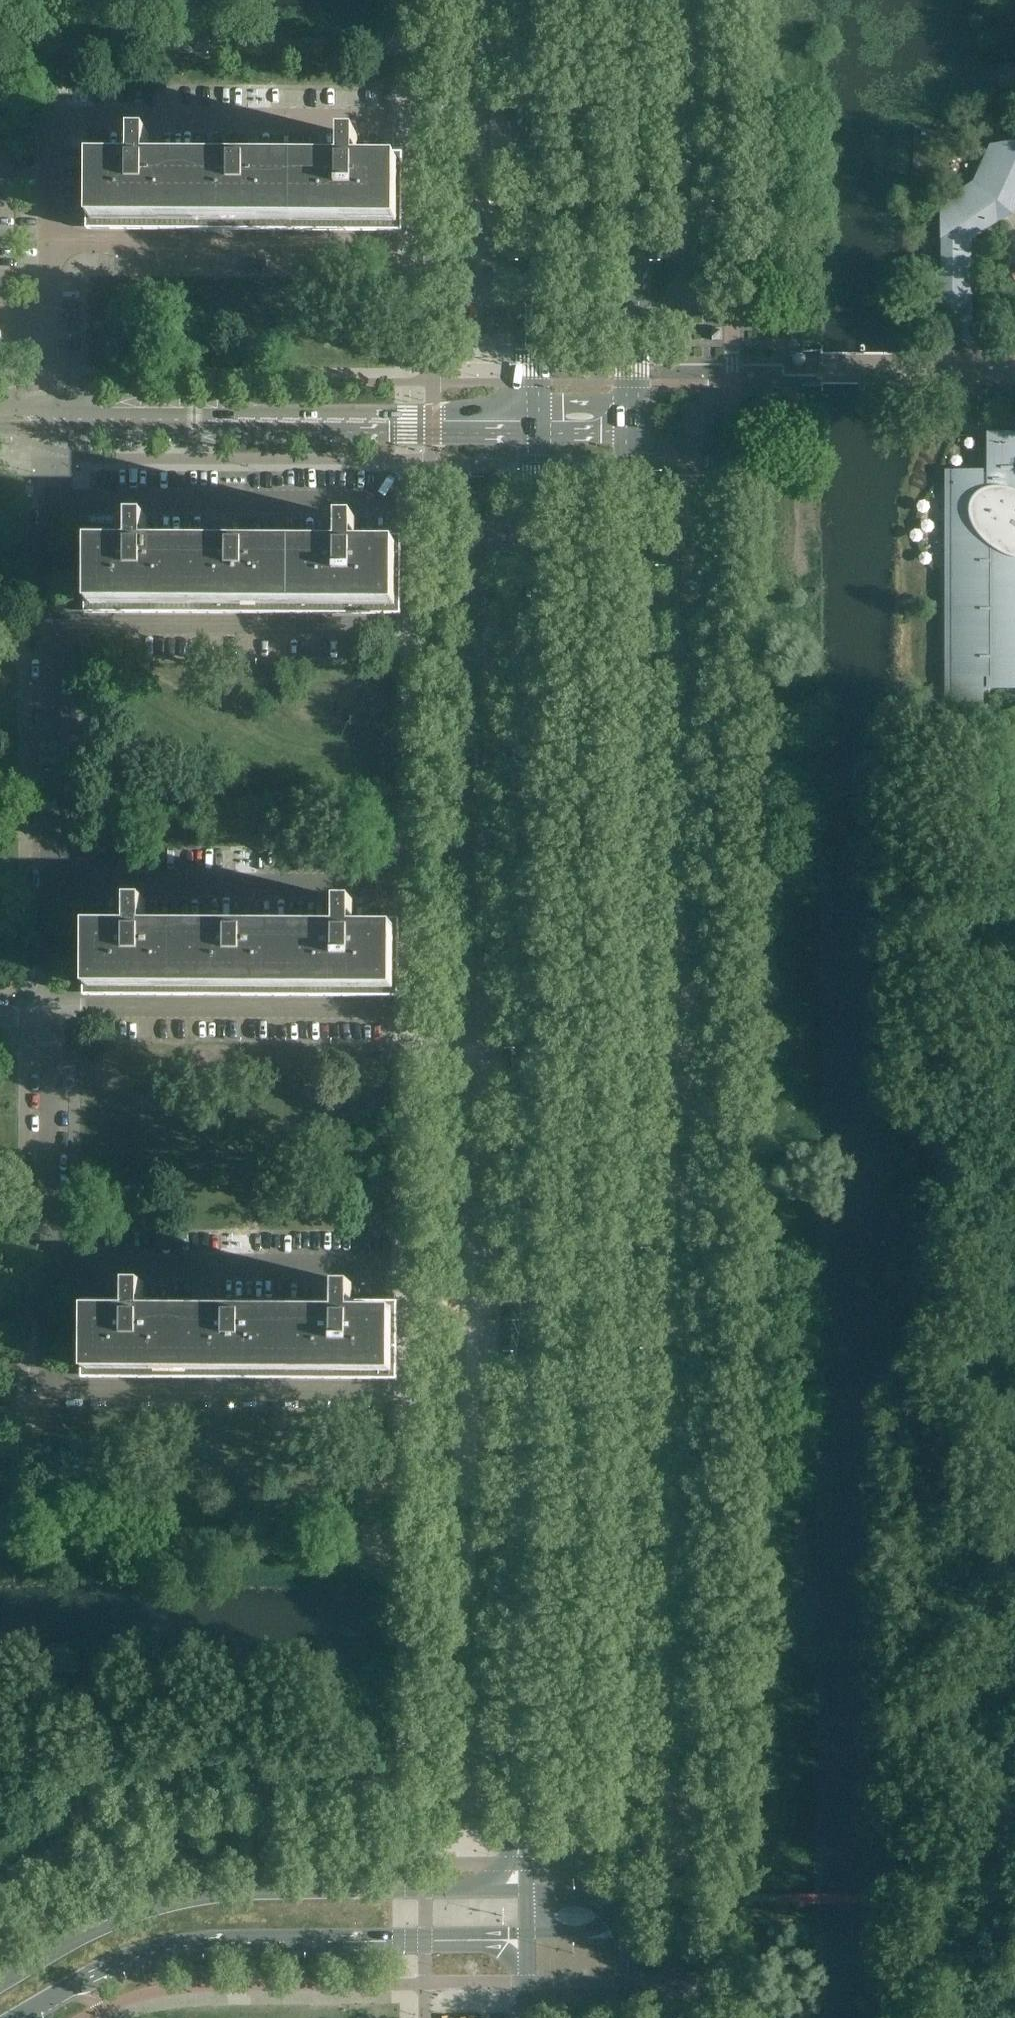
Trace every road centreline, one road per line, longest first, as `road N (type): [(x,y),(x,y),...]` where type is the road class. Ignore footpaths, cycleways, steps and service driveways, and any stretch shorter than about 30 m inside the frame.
road 1 (secondary): [(629,1909),(633,421)]
road 2 (secondary): [(531,422),(527,1890)]
road 3 (secondary): [(527,1890),(266,1894),(177,1905),(119,1924),(0,1991)]
road 4 (secondary): [(22,2017),(102,1974),(183,1948),(527,1934)]
road 5 (tertiary): [(531,422),(53,419)]
road 6 (residential): [(394,1392),(50,1390),(49,1266)]
road 7 (secondary): [(531,0),(531,422)]
road 8 (secondary): [(633,421),(638,0)]
road 9 (residential): [(52,120),(394,121)]
road 10 (residential): [(51,1009),(390,1011)]
road 11 (residential): [(54,504),(390,506)]
road 12 (residential): [(49,1266),(380,1269)]
road 13 (residential): [(53,885),(384,886)]
road 14 (residential): [(54,629),(369,631)]
road 15 (residential): [(52,246),(365,246)]
road 16 (residential): [(53,885),(54,629)]
road 17 (residential): [(49,1266),(51,1015)]
road 18 (residential): [(52,246),(52,120)]
road 19 (residential): [(51,1009),(53,885)]

